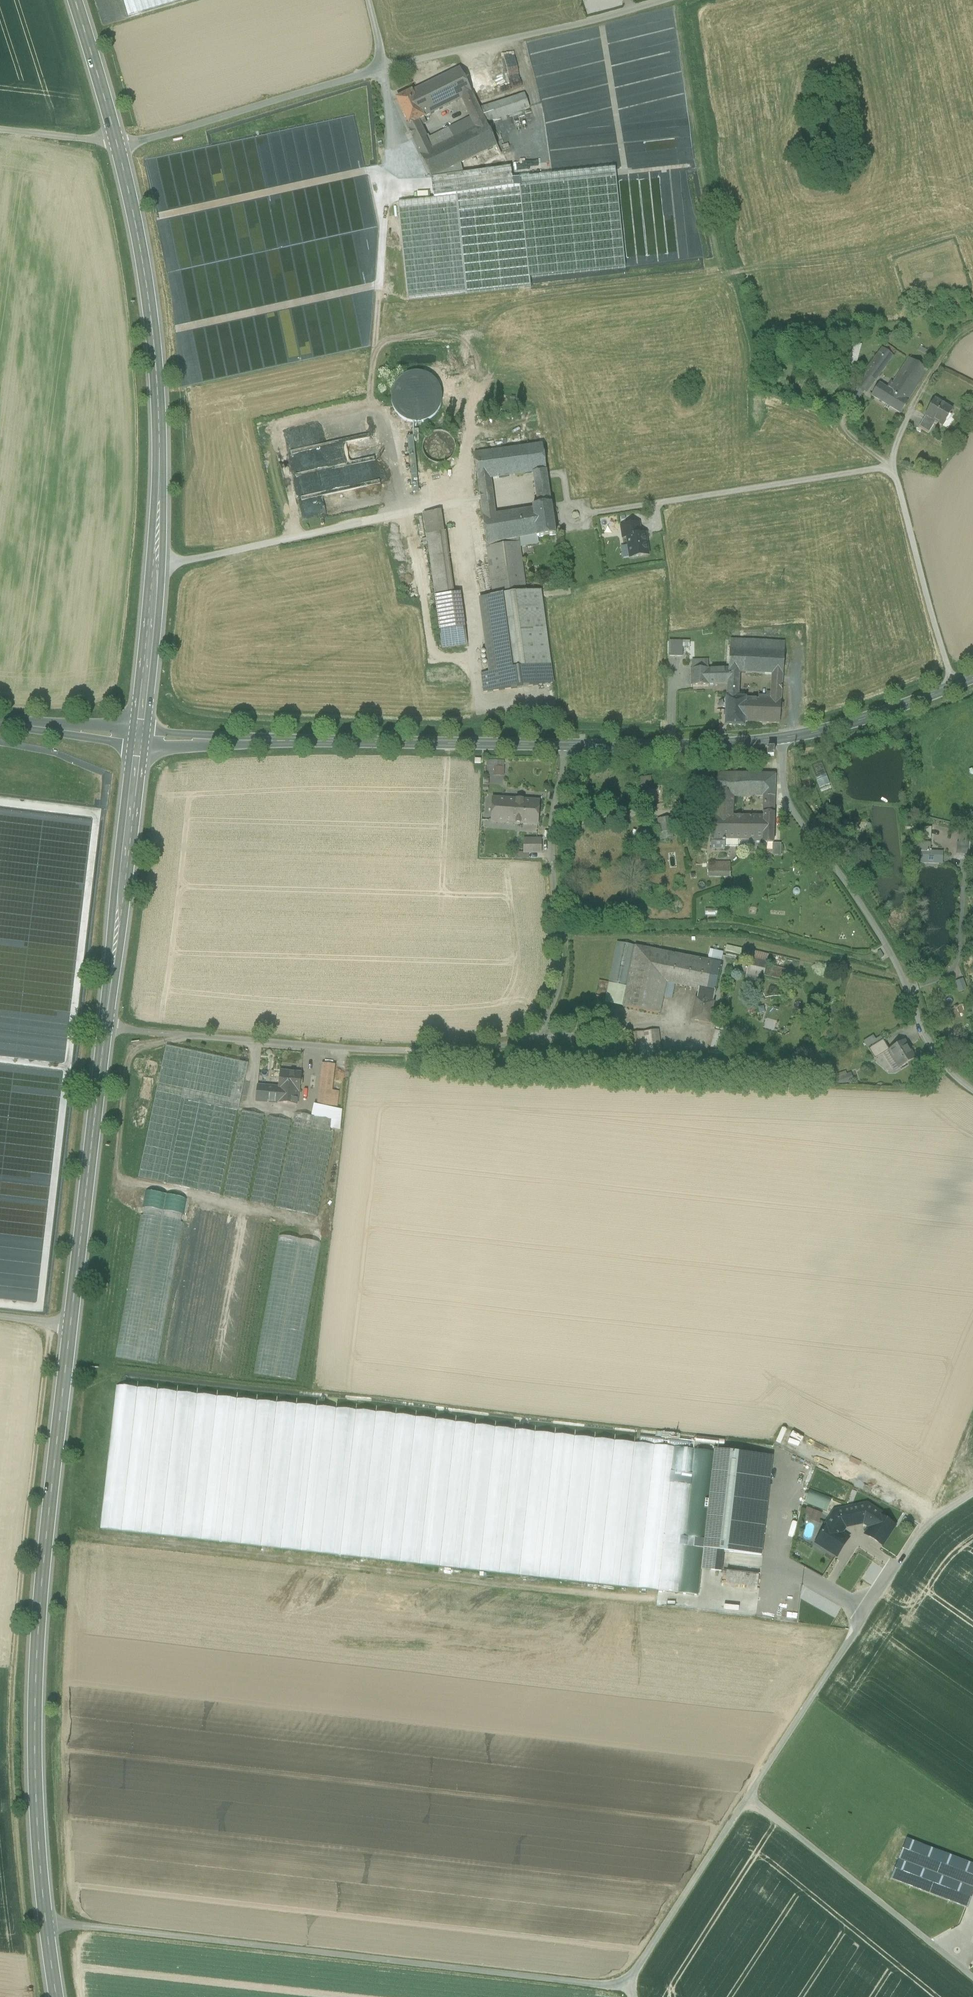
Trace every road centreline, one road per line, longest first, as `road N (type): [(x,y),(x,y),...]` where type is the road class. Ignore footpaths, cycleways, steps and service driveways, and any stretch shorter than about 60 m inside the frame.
road 1 (secondary): [(138,738),(40,1589),(36,1836),(57,1996)]
road 2 (secondary): [(73,0),(136,227),(156,372),(156,564),(138,738)]
road 3 (tertiary): [(782,740),(663,746),(138,738)]
road 4 (track): [(296,536),(278,426),(369,407),(390,149),(368,0)]
road 5 (track): [(634,1996),(628,1979),(46,1926)]
road 6 (track): [(675,0),(117,142)]
road 7 (track): [(156,564),(460,503),(477,631)]
road 8 (residential): [(782,740),(792,811),(892,954),(924,1035),(972,1088)]
road 9 (track): [(972,335),(914,412),(895,468),(951,688)]
road 10 (unclassified): [(972,1491),(938,1513),(752,1791)]
road 11 (track): [(895,468),(593,515)]
road 12 (residential): [(752,1791),(972,1969)]
road 13 (unclassified): [(752,1791),(628,1979)]
road 14 (tertiary): [(972,679),(851,725),(782,740)]
road 15 (tertiary): [(138,738),(0,722)]

